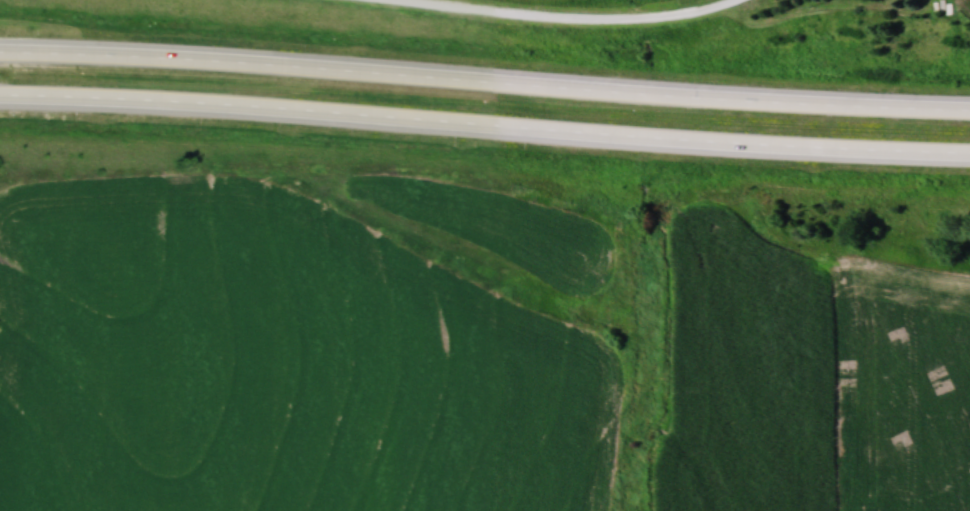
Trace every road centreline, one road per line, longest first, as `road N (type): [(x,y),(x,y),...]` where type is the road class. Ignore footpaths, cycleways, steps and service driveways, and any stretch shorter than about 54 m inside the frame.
road 1 (trunk): [(969,115),(0,58)]
road 2 (trunk): [(0,103),(969,157)]

